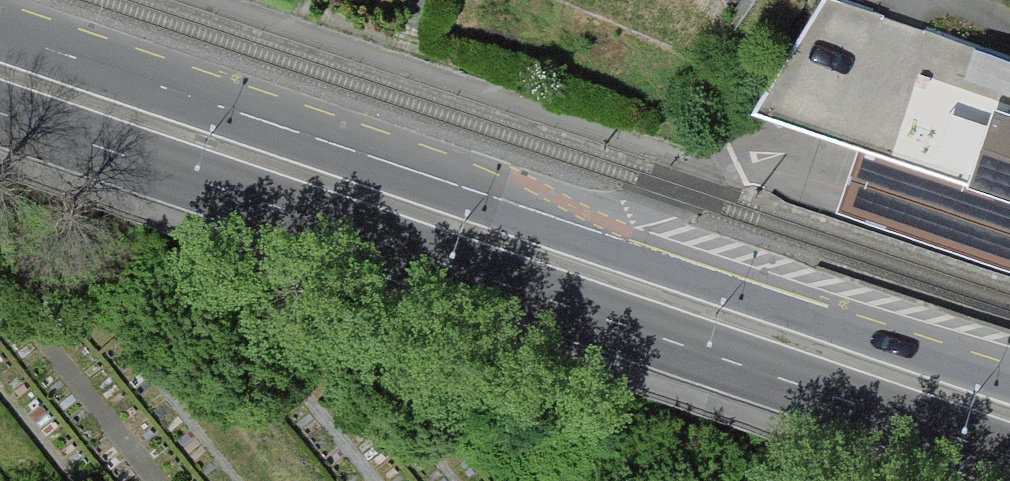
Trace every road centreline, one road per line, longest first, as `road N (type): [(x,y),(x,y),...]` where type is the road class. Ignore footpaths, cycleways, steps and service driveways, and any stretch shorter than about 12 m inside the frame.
road 1 (primary): [(1009,372),(0,28)]
road 2 (primary): [(0,114),(1009,457)]

